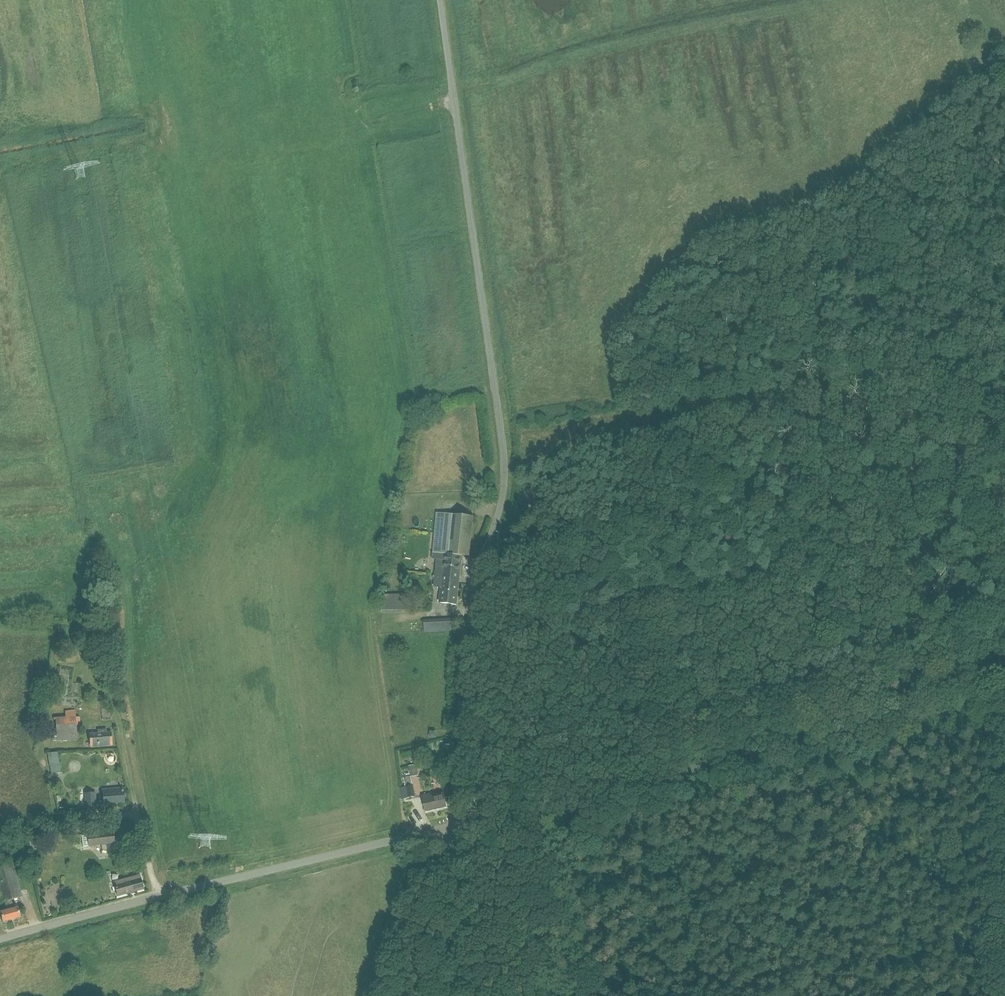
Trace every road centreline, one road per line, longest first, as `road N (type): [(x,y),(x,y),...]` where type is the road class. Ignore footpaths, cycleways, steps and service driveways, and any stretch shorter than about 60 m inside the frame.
road 1 (unclassified): [(455,829),(465,610),(507,480),(440,0)]
road 2 (unclassified): [(455,829),(1004,699)]
road 3 (unclassified): [(156,897),(455,829)]
road 4 (unclassified): [(156,897),(120,734)]
road 5 (unclassified): [(450,995),(455,829)]
road 6 (unclassified): [(0,939),(156,897)]

